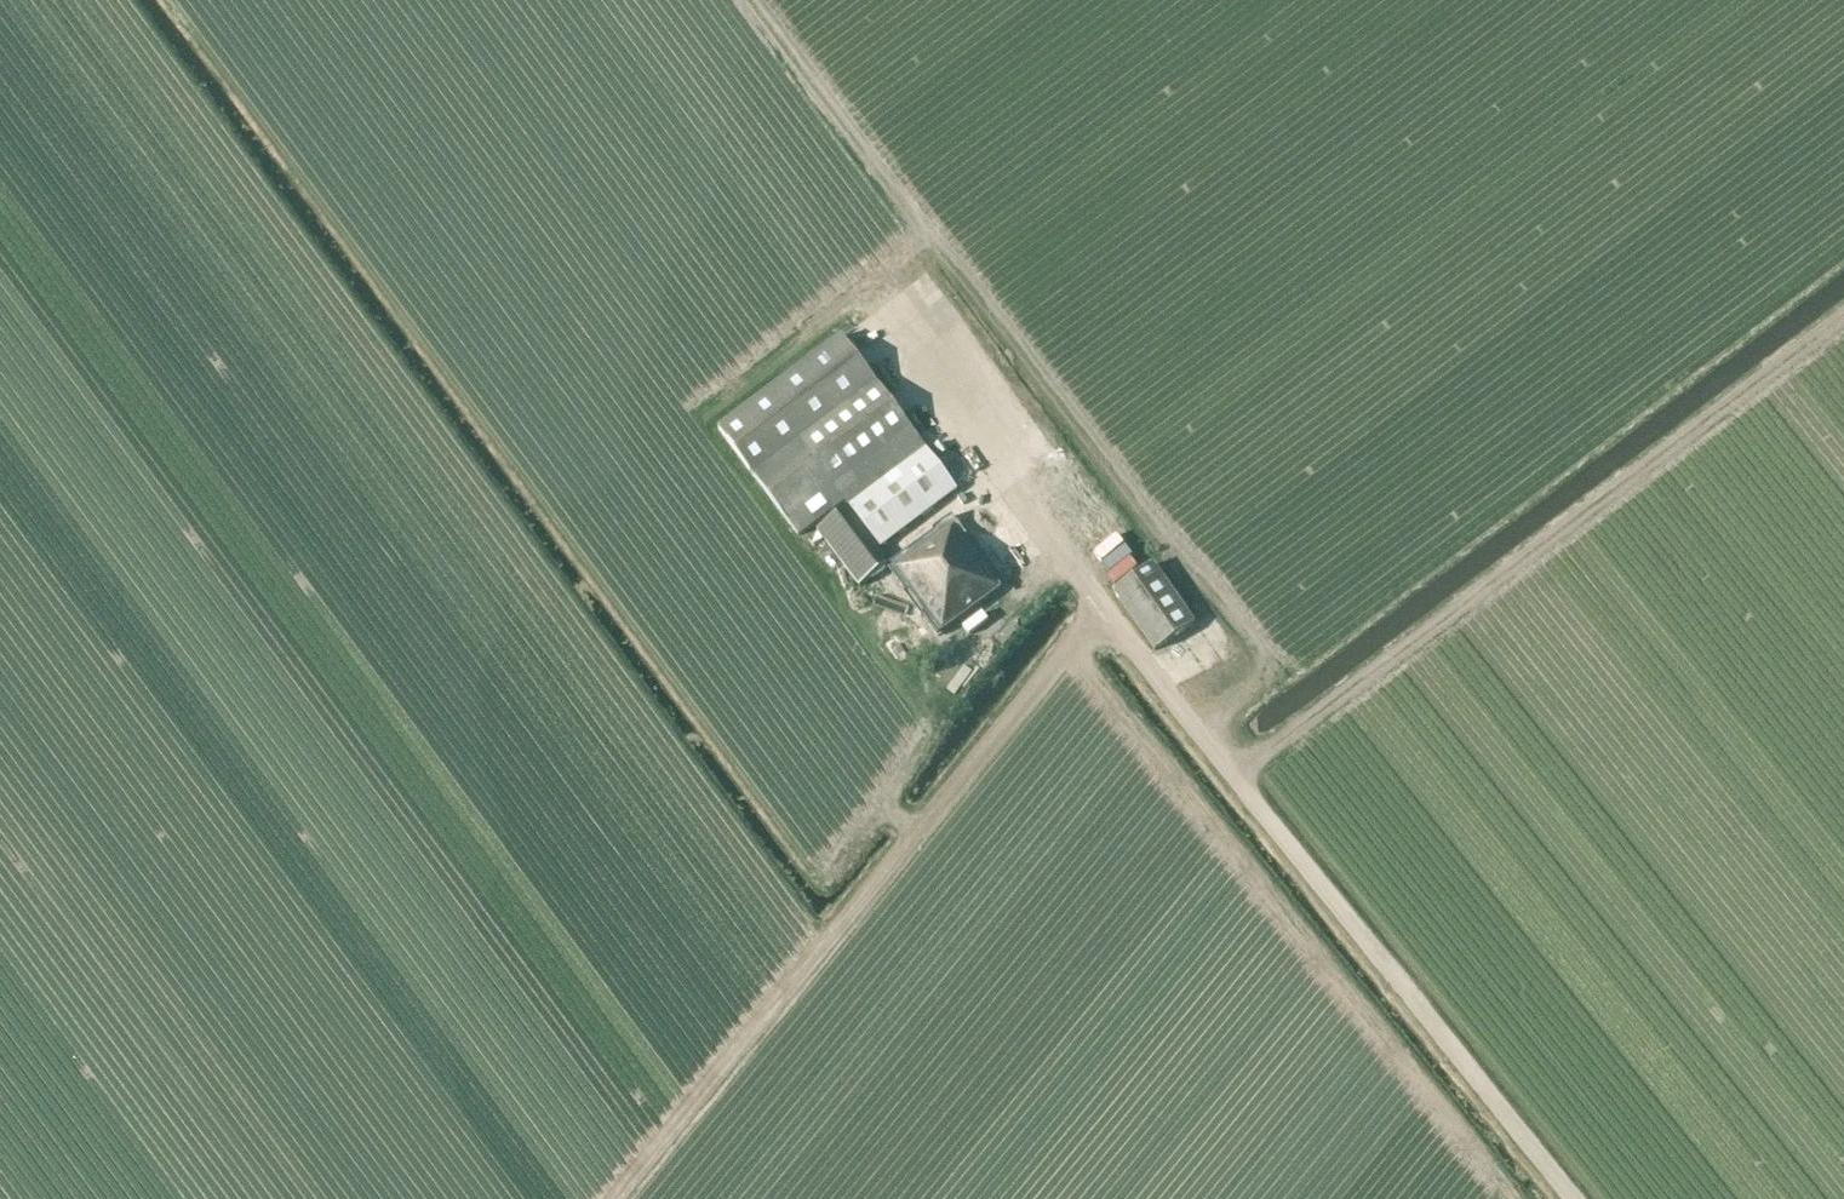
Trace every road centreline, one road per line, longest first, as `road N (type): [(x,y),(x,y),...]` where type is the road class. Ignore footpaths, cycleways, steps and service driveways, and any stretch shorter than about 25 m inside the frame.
road 1 (track): [(1000,465),(1111,618),(1066,646),(607,1198)]
road 2 (track): [(820,946),(717,810)]

